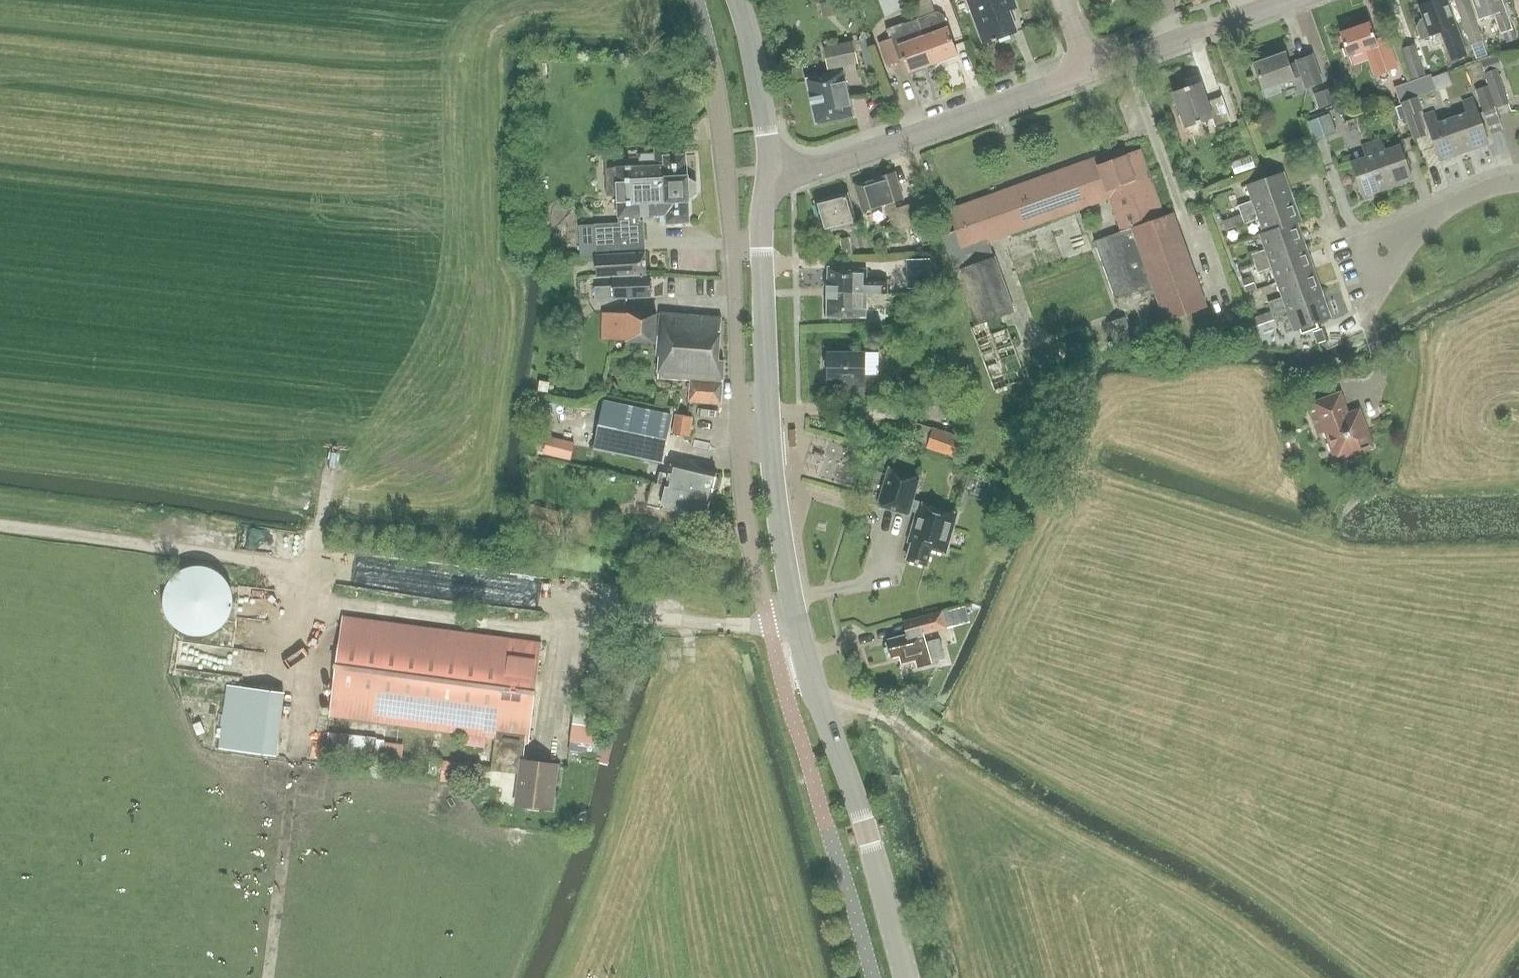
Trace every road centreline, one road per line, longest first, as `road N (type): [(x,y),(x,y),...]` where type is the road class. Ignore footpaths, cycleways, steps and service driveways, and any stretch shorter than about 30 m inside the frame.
road 1 (secondary): [(907,977),(797,620),(771,434)]
road 2 (tertiary): [(770,172),(826,165),(1088,72)]
road 3 (track): [(312,601),(264,563),(0,526)]
road 4 (track): [(269,977),(295,759)]
road 5 (tertiary): [(1088,72),(1288,0)]
road 6 (unclassified): [(733,246),(711,56)]
road 7 (secondary): [(770,172),(738,0)]
road 8 (unclassified): [(764,598),(740,436)]
road 9 (unclassified): [(738,396),(733,246)]
road 10 (secondary): [(769,394),(762,245)]
road 11 (track): [(930,748),(895,721),(820,698)]

